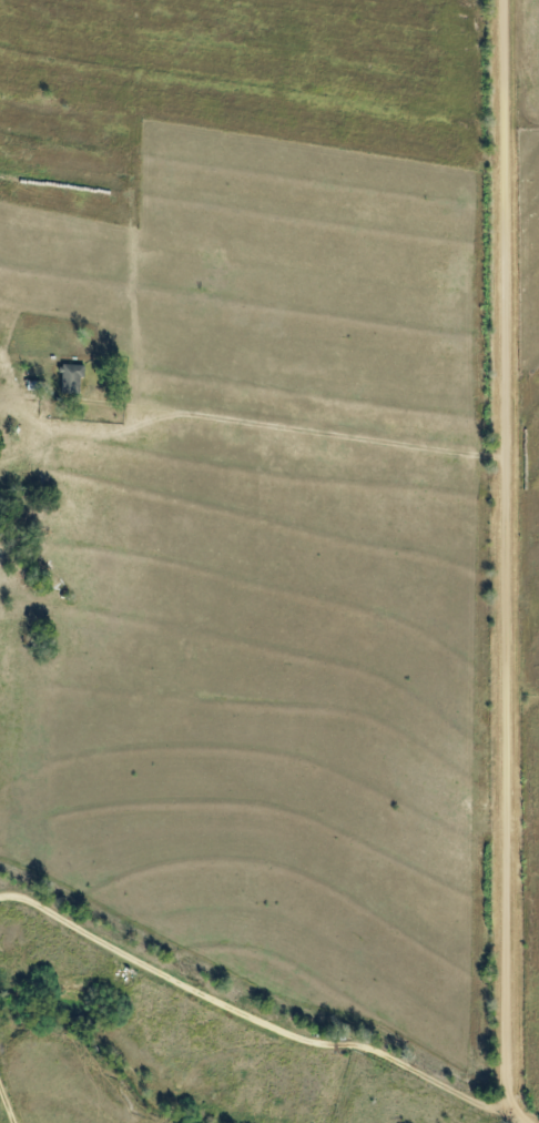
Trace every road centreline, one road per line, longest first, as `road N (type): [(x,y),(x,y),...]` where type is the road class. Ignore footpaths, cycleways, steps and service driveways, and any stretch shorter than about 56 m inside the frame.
road 1 (residential): [(538,1122),(519,1100),(509,1050),(508,0)]
road 2 (residential): [(510,466),(404,433),(185,423),(92,382)]
road 3 (residential): [(158,1122),(225,1066),(281,1044),(353,1044),(513,1085)]

